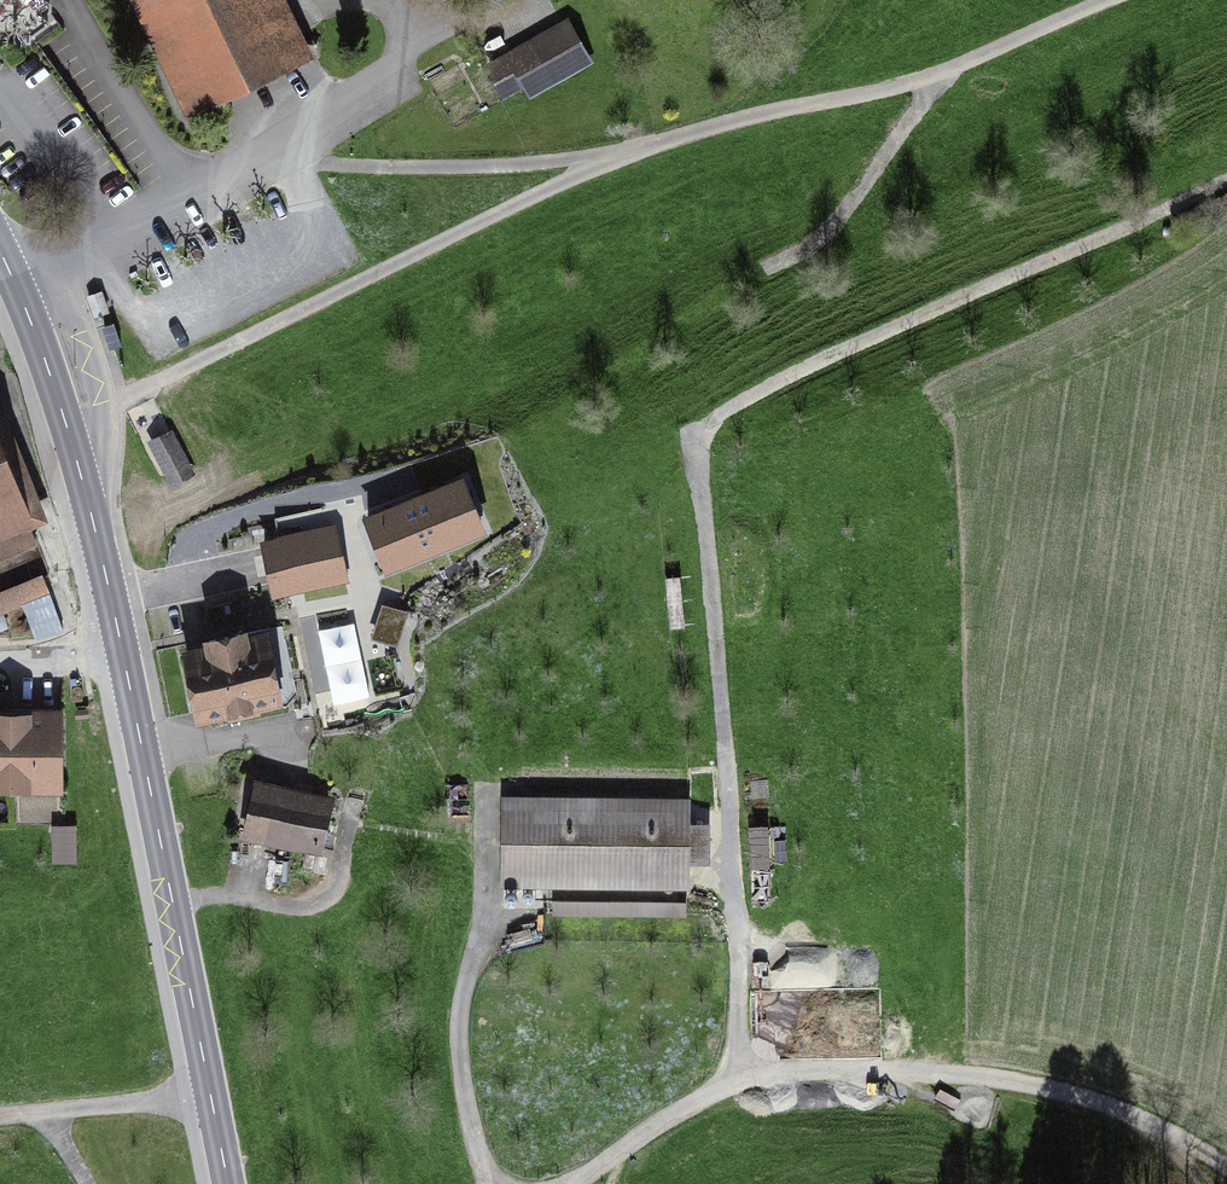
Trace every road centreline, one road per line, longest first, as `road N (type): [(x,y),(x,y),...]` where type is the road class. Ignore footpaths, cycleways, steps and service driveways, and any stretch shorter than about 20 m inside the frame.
road 1 (track): [(572,1183),(747,1076),(702,427),(945,291),(1226,170)]
road 2 (secondary): [(228,1183),(89,503),(48,367),(0,251)]
road 3 (track): [(934,68),(921,107),(813,245),(708,301),(488,460),(509,505),(531,511)]
road 4 (track): [(65,421),(617,157)]
road 5 (track): [(617,157),(916,81),(1115,0)]
road 6 (track): [(747,1076),(947,1073),(1067,1092),(1153,1131),(1202,1183)]
road 7 (track): [(210,1092),(0,1118)]

